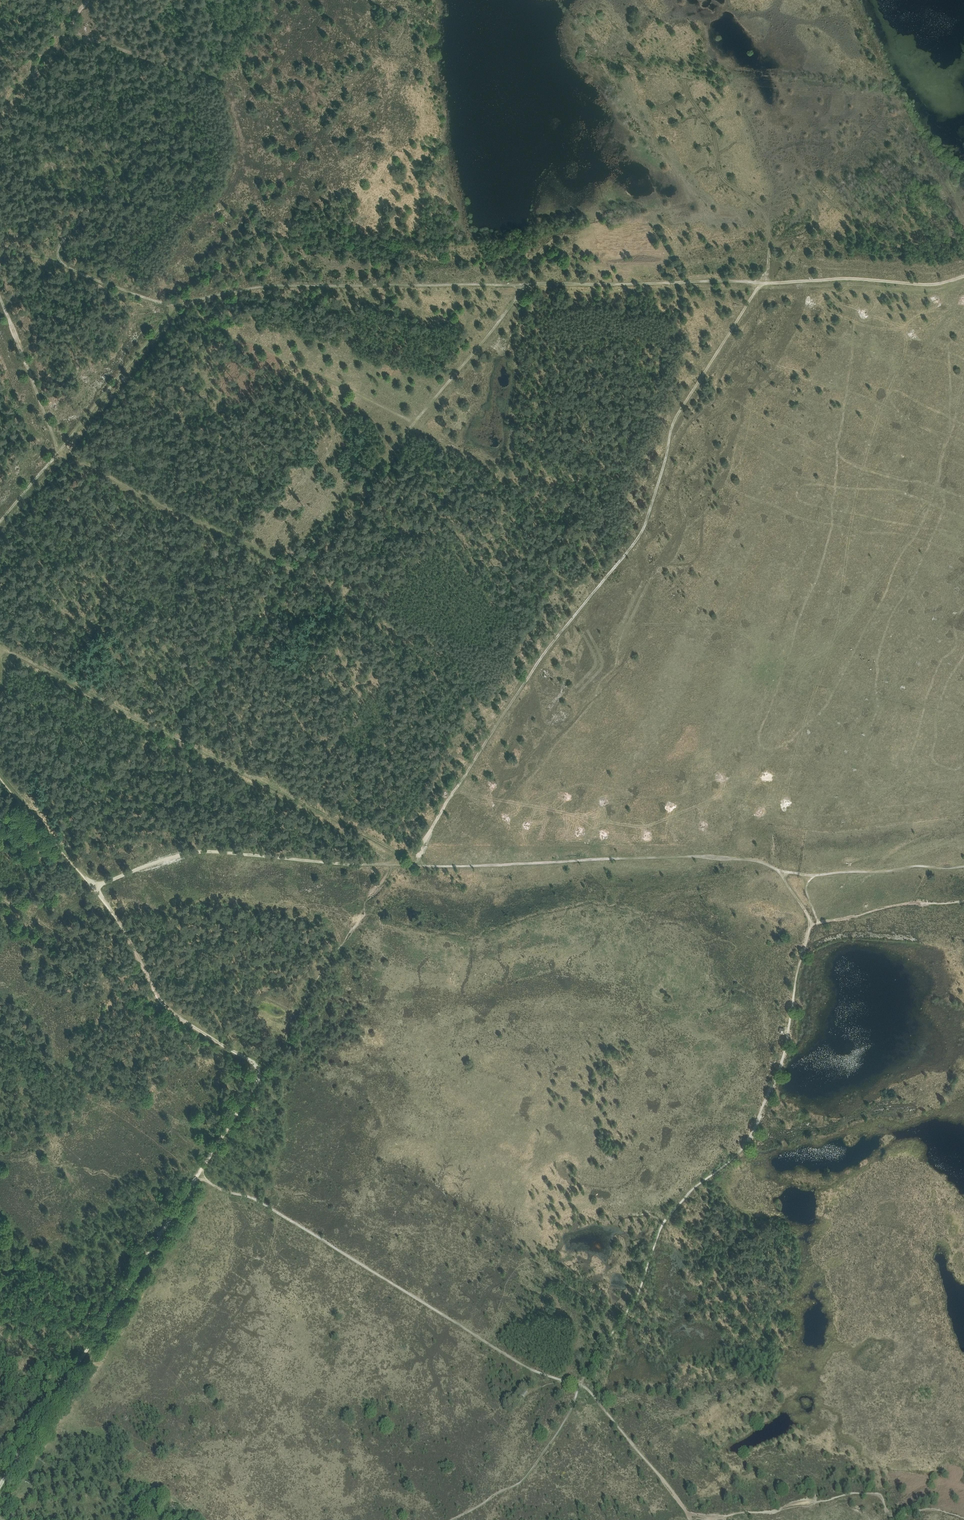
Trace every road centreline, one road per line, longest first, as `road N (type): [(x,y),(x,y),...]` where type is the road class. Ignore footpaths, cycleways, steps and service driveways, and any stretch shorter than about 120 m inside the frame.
road 1 (track): [(422,866),(421,845),(539,661),(638,540),(676,417),(761,282)]
road 2 (track): [(580,1383),(632,1304),(666,1219),(753,1132),(784,1052),(812,923)]
road 3 (track): [(198,1175),(271,1208),(528,1368),(580,1383)]
road 4 (track): [(415,423),(163,729)]
road 5 (track): [(67,28),(197,73),(48,261)]
road 6 (track): [(0,1486),(198,1175)]
road 7 (track): [(780,871),(718,856),(422,866)]
road 8 (track): [(175,306),(264,285),(527,285)]
road 9 (track): [(392,864),(199,852),(91,886)]
road 10 (track): [(163,729),(399,852),(392,864)]
road 11 (track): [(296,568),(75,455)]
road 12 (track): [(761,282),(527,285)]
road 13 (track): [(761,282),(929,284),(963,276)]
road 14 (track): [(415,423),(240,341)]
road 15 (track): [(0,646),(163,729)]
road 16 (track): [(175,306),(64,449)]
road 17 (track): [(527,285),(415,423)]
road 18 (track): [(816,875),(963,867)]
road 19 (track): [(91,886),(125,931),(162,1005)]
road 20 (track): [(48,261),(175,306)]
road 21 (track): [(266,1067),(198,1175)]
road 22 (track): [(162,1005),(266,1067)]

